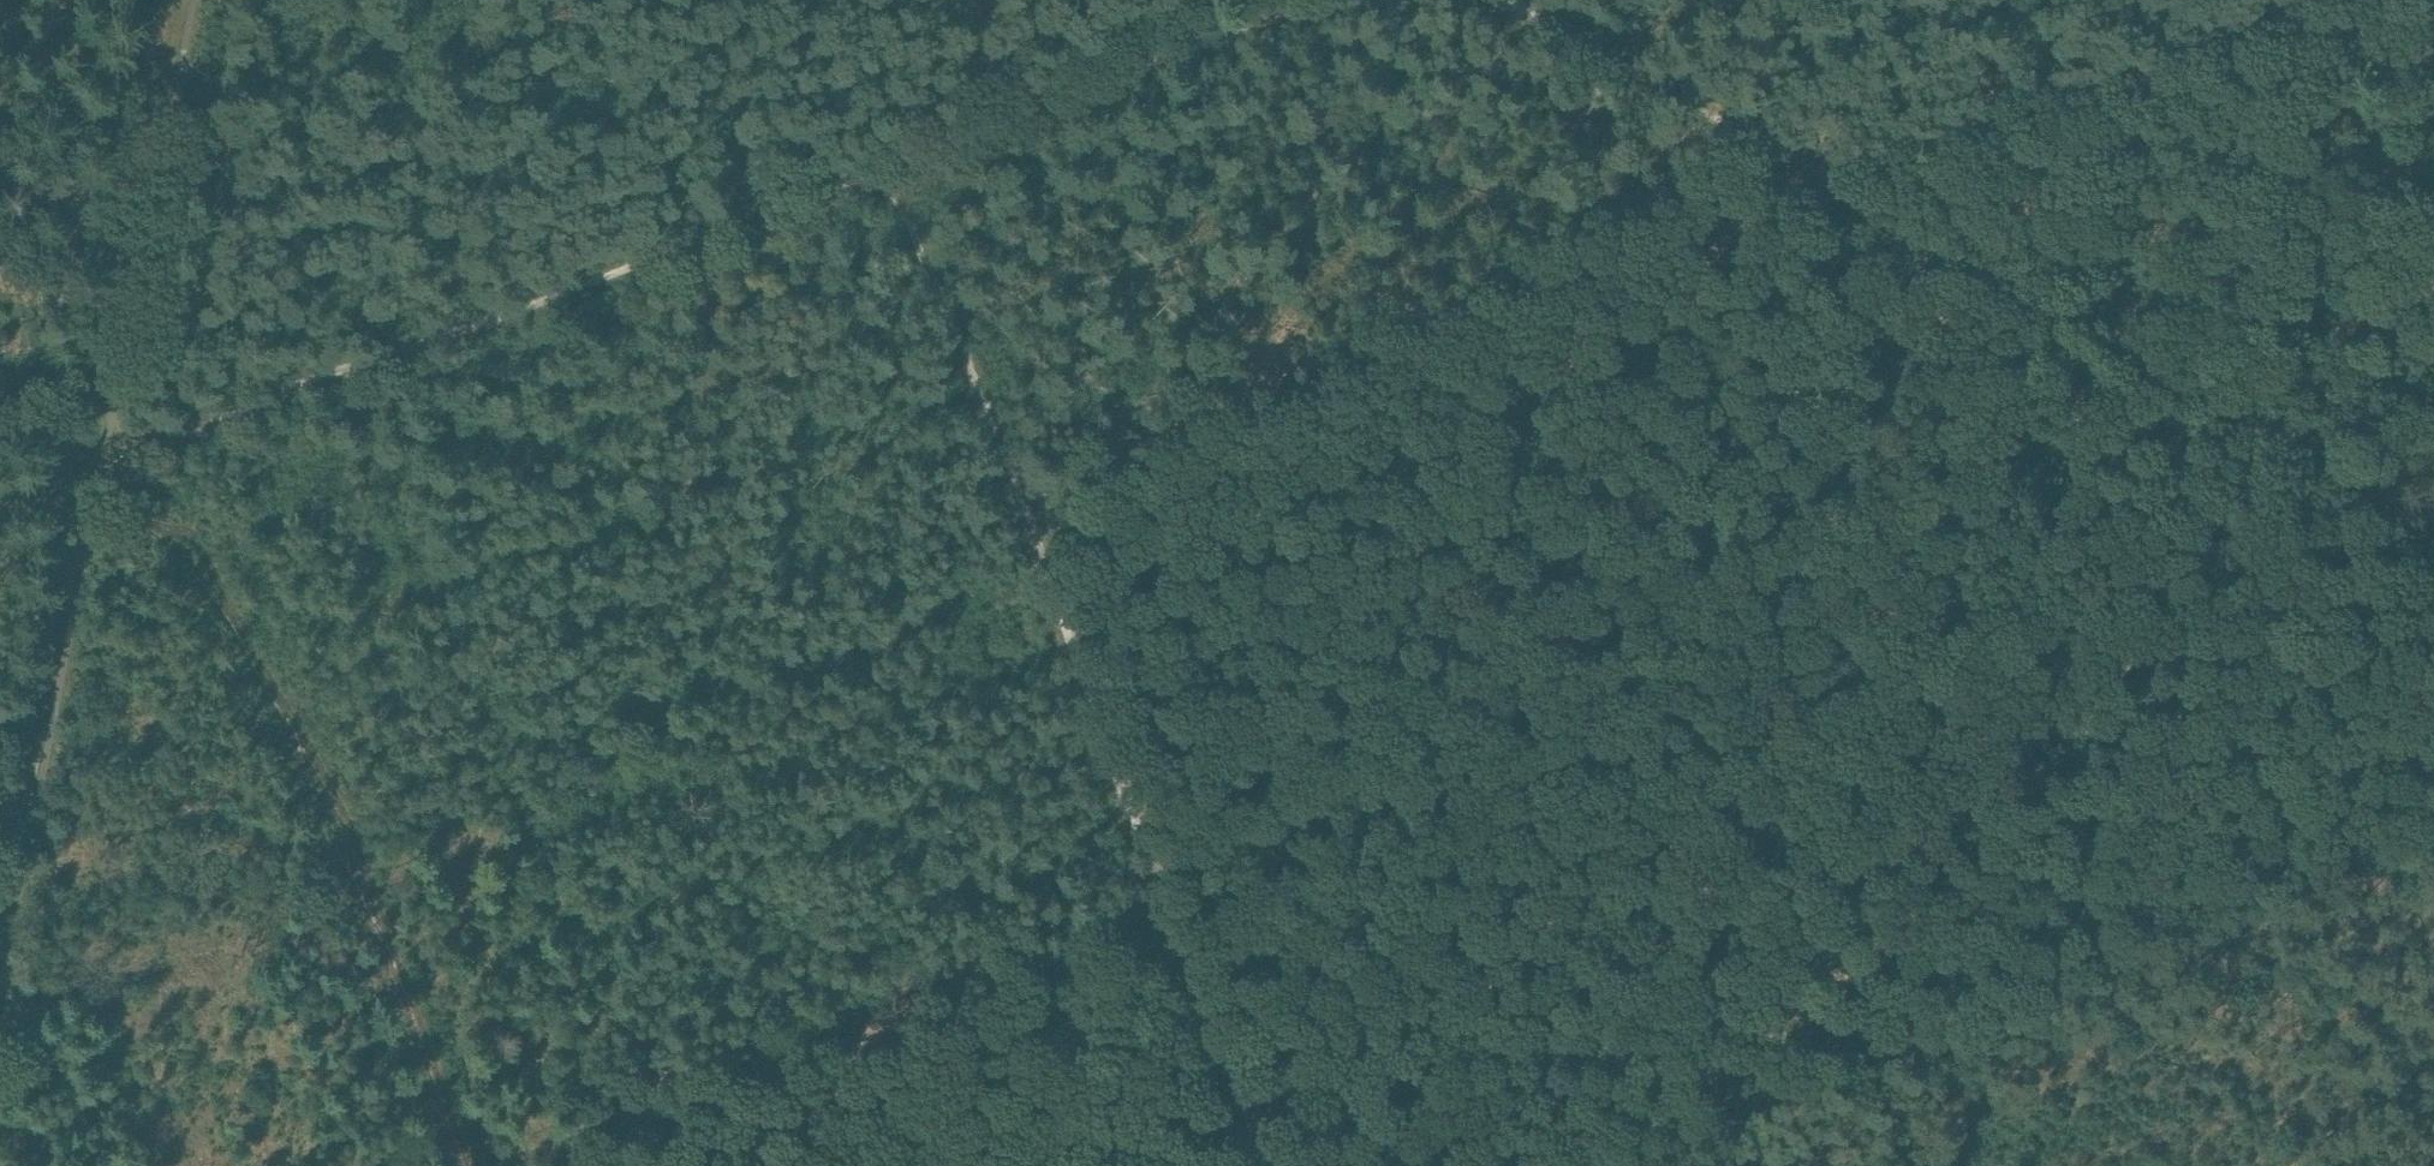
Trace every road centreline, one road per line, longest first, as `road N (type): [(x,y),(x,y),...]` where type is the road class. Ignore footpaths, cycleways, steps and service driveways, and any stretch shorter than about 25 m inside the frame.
road 1 (track): [(0,896),(171,0)]

